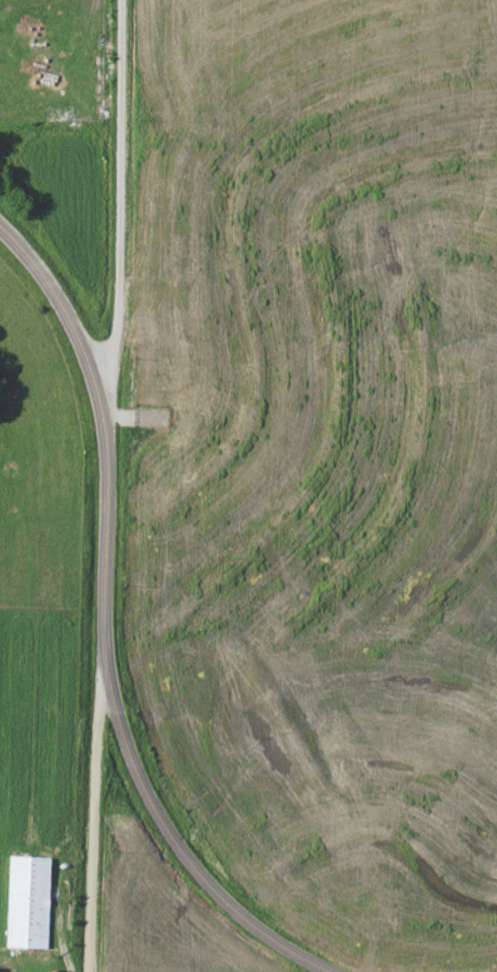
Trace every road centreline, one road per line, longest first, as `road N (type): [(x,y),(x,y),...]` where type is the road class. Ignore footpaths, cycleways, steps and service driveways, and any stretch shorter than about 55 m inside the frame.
road 1 (tertiary): [(0,227),(31,261),(77,340),(96,402),(104,447),(106,664)]
road 2 (residential): [(96,402),(119,315),(123,0)]
road 3 (tertiary): [(332,971),(244,919),(178,849),(125,747),(106,664)]
road 4 (residential): [(87,971),(106,664)]

